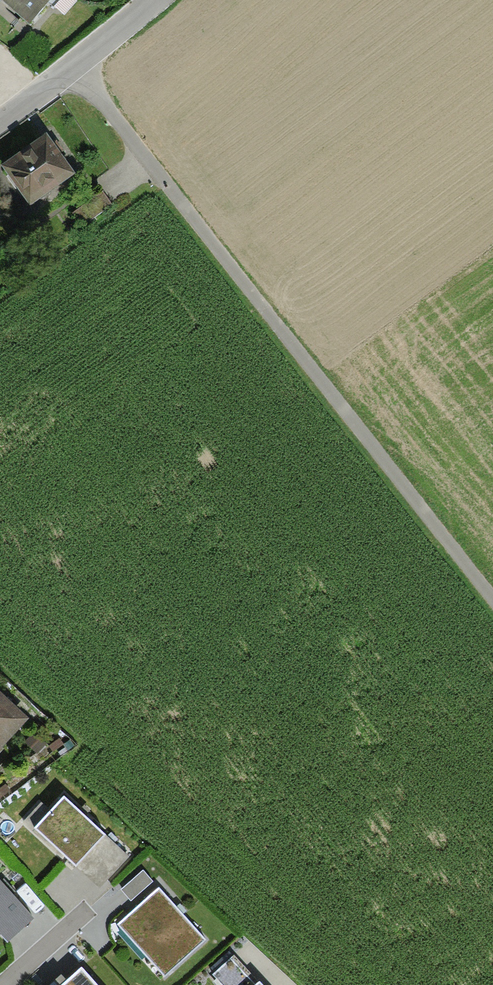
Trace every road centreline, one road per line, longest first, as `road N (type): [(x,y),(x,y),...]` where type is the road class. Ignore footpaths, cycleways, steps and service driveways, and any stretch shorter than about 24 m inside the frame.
road 1 (track): [(492,601),(155,175)]
road 2 (residential): [(150,0),(0,120)]

